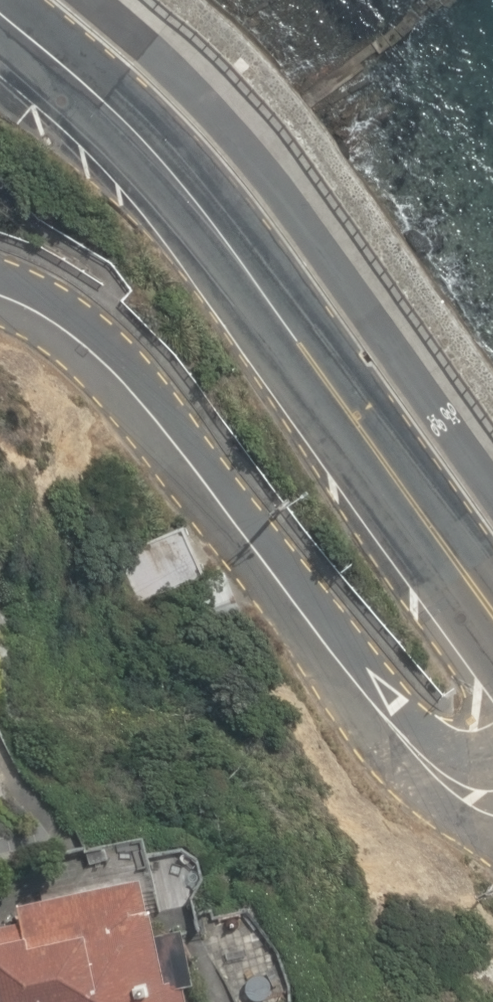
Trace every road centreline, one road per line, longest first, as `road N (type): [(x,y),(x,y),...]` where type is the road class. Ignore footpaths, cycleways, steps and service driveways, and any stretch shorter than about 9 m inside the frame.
road 1 (secondary): [(0,12),(133,133),(220,235),(492,618)]
road 2 (residential): [(434,769),(382,724),(158,419),(92,347),(0,297)]

